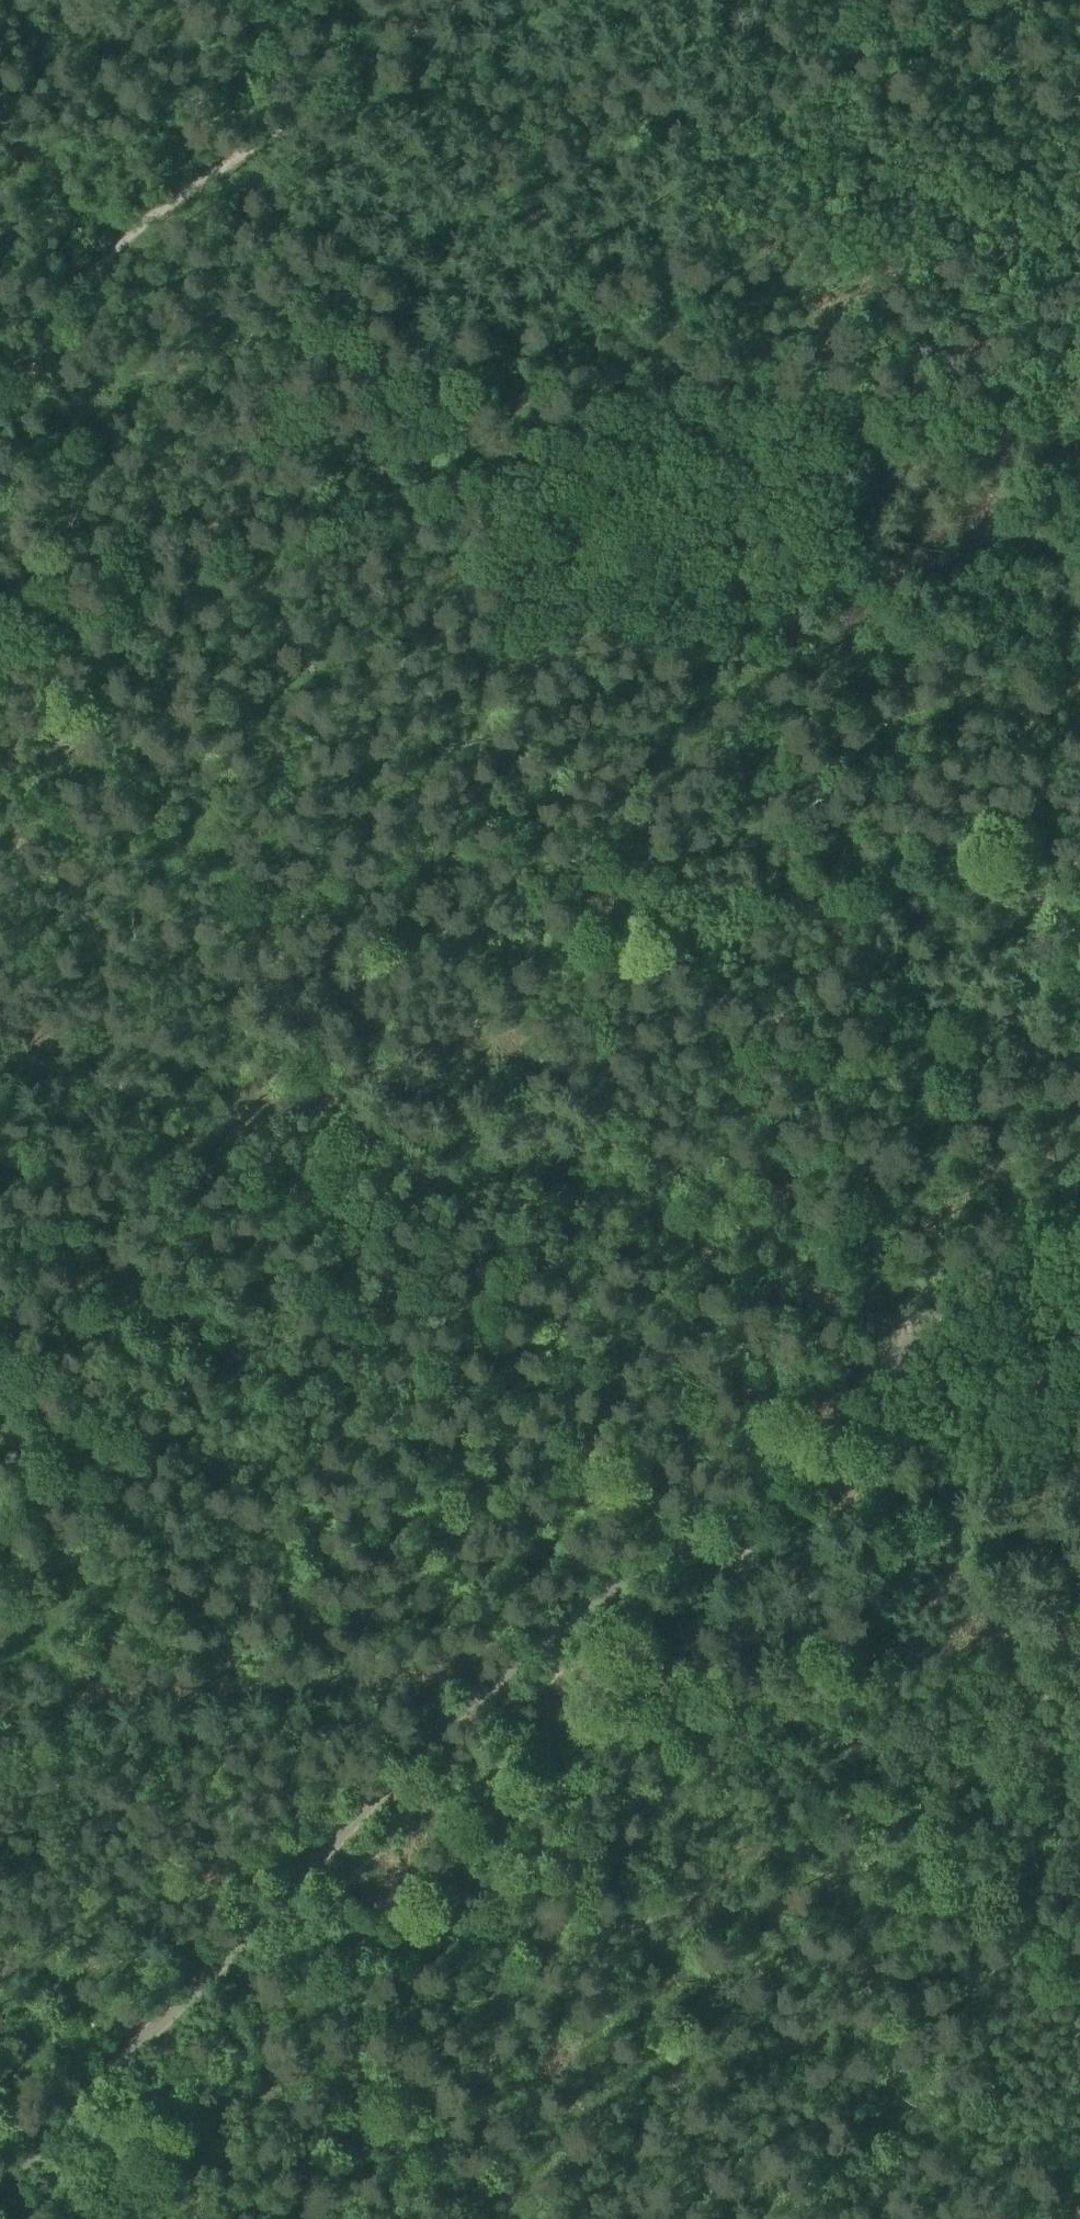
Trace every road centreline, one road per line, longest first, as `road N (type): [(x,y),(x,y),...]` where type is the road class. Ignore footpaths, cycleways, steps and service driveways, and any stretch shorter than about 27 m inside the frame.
road 1 (unclassified): [(0,2190),(474,1700),(598,1601),(760,1496),(849,1394),(931,1324),(1079,1232)]
road 2 (track): [(0,1037),(931,1324)]
road 3 (track): [(430,22),(214,169),(72,287),(0,398)]
road 4 (track): [(498,1680),(0,1708)]

